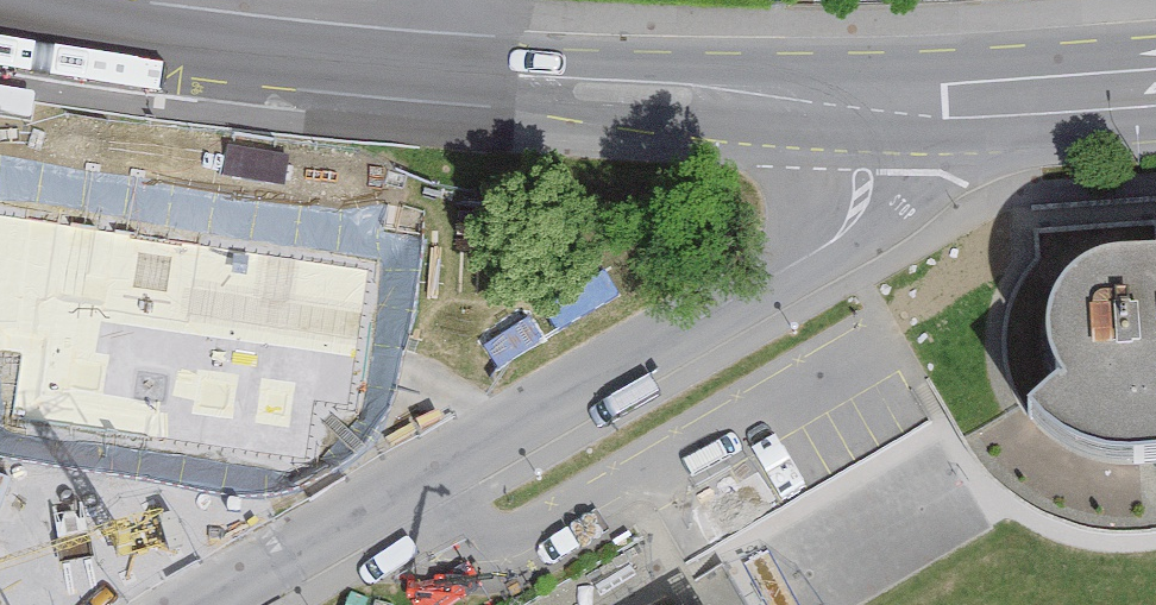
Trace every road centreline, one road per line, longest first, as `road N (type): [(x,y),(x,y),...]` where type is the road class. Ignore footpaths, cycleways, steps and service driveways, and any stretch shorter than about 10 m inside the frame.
road 1 (unclassified): [(886,97),(867,189),(829,248),(194,604)]
road 2 (secondary): [(886,97),(465,71),(0,7)]
road 3 (secondary): [(1155,79),(886,97)]

